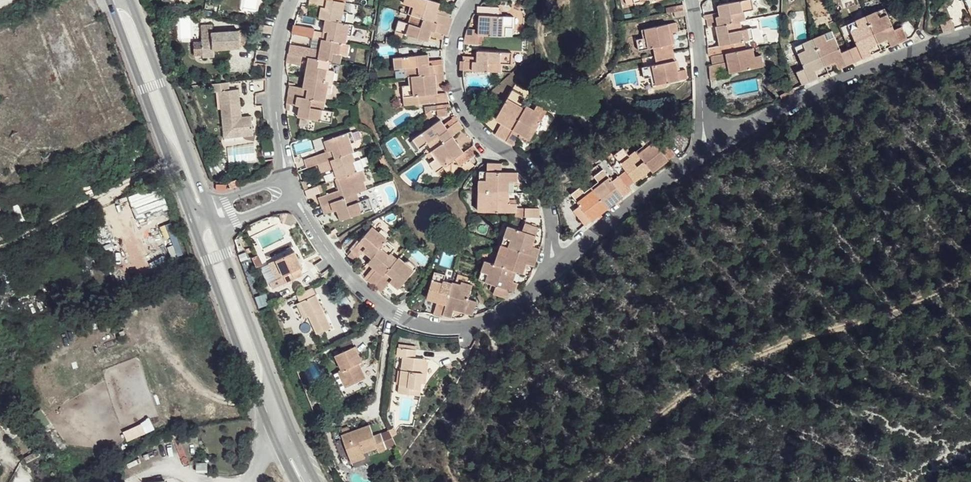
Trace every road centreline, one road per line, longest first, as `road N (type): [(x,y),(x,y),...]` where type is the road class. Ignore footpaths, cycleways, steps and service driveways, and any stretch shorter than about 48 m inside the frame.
road 1 (track): [(585,481),(686,389),(970,274)]
road 2 (residential): [(564,265),(513,323),(458,335),(417,326),(383,304),(314,232),(287,183)]
road 3 (residential): [(479,0),(466,16),(456,83),(481,139),(532,169),(564,265)]
road 4 (residential): [(970,40),(862,72),(712,152)]
road 5 (primary): [(212,219),(290,448),(307,474)]
road 6 (primary): [(125,0),(212,219)]
road 7 (residential): [(712,152),(639,196),(564,265)]
road 8 (residential): [(287,183),(275,57),(291,0)]
road 9 (track): [(486,333),(490,353),(448,471),(456,481)]
road 10 (residential): [(712,152),(687,0)]

